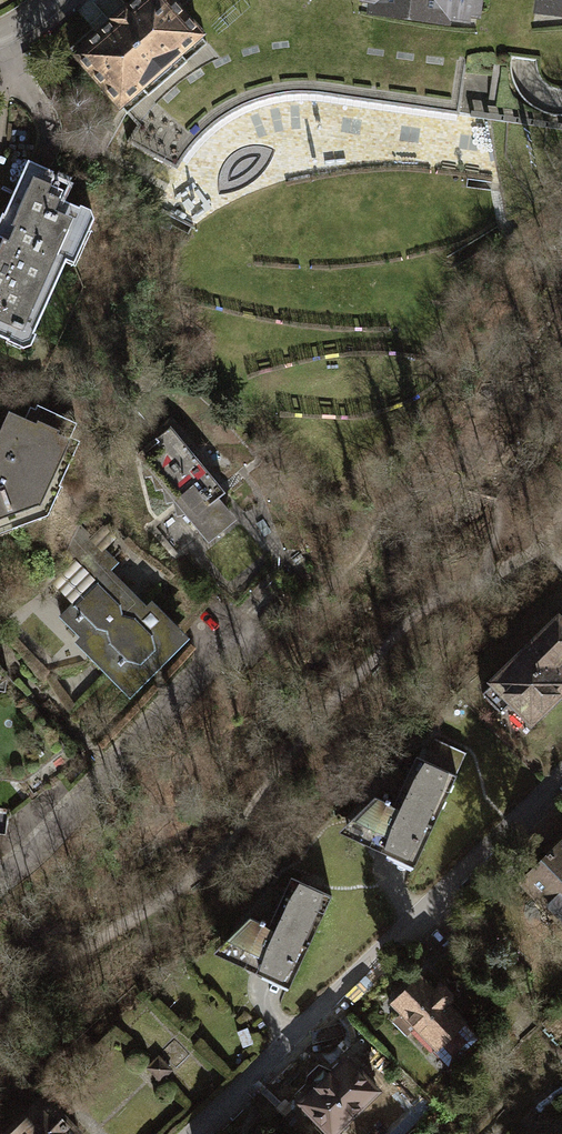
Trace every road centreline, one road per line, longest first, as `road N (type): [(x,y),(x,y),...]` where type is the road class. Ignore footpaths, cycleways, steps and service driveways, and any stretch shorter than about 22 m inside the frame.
road 1 (residential): [(195,1133),(561,777)]

